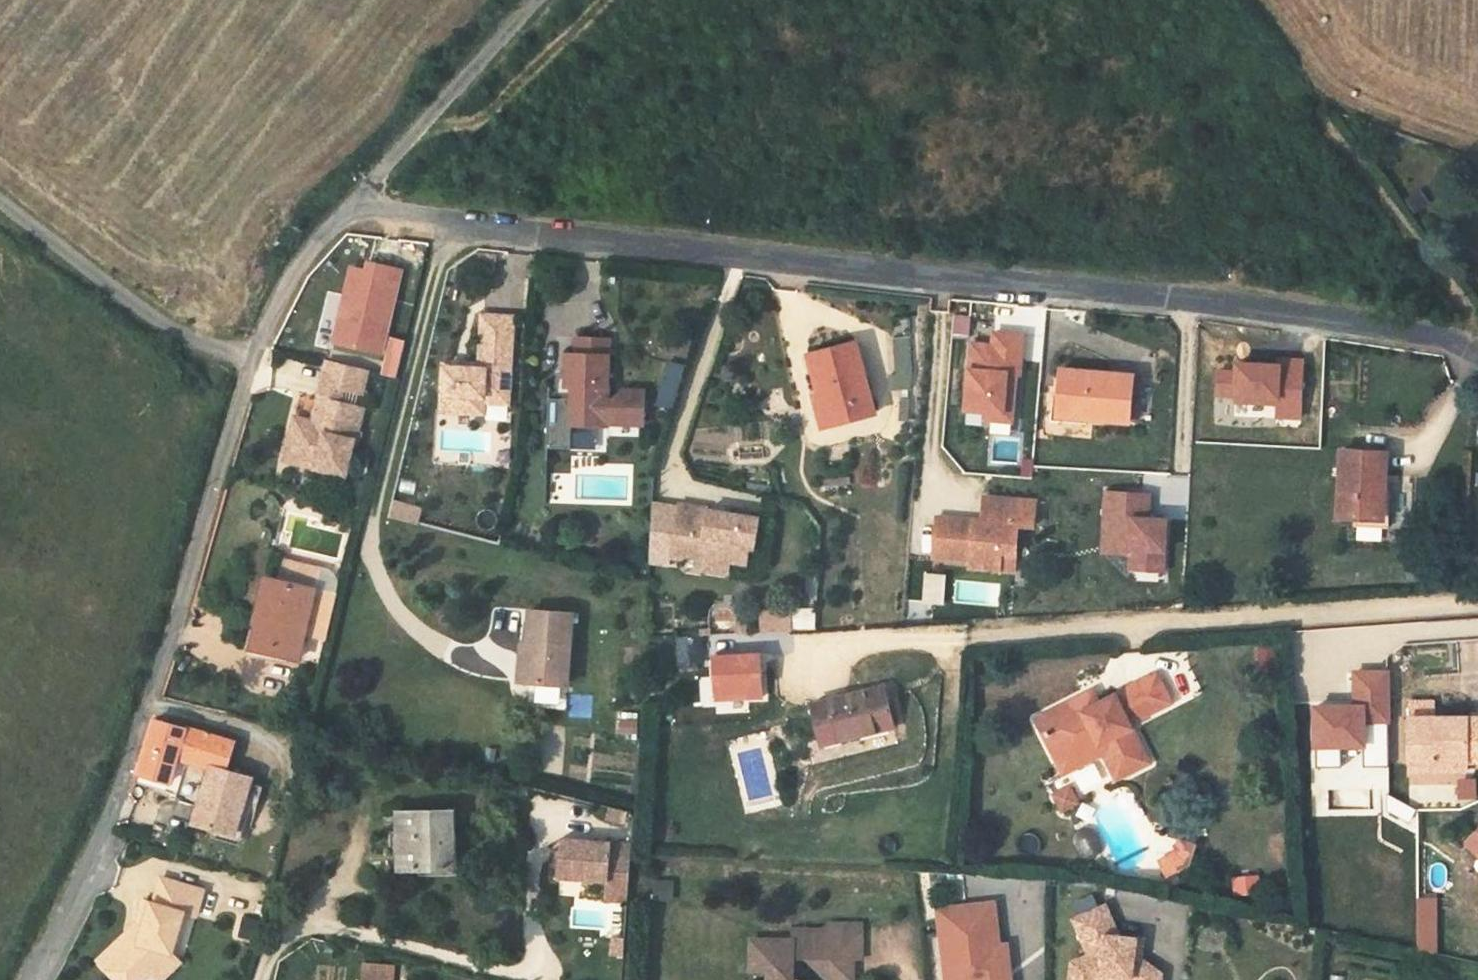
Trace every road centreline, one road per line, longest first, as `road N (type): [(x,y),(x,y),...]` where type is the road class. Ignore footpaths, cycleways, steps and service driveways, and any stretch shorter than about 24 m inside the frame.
road 1 (residential): [(356,204),(904,275),(1299,311),(1458,342),(1477,354)]
road 2 (residential): [(33,979),(81,894),(258,344),(294,272),(356,204)]
road 3 (unclassified): [(534,0),(356,204)]

